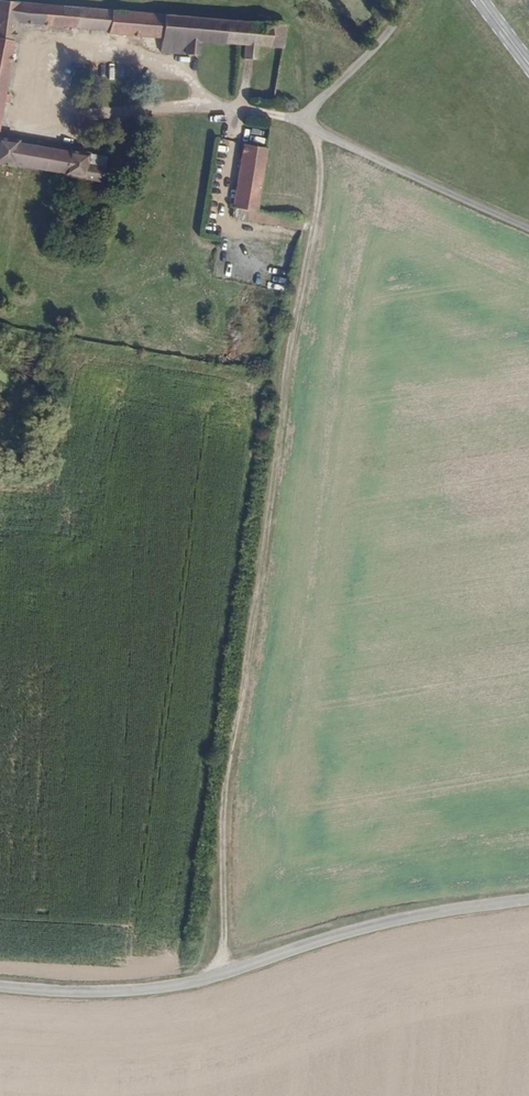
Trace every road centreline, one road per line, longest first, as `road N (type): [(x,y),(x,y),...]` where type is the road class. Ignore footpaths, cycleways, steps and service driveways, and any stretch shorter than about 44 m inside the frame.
road 1 (track): [(225,974),(226,825),(278,422),(324,182),(321,149),(303,120)]
road 2 (unclassified): [(528,899),(380,925),(142,991),(0,984)]
road 3 (unclassified): [(528,227),(303,120),(378,48),(408,0)]

